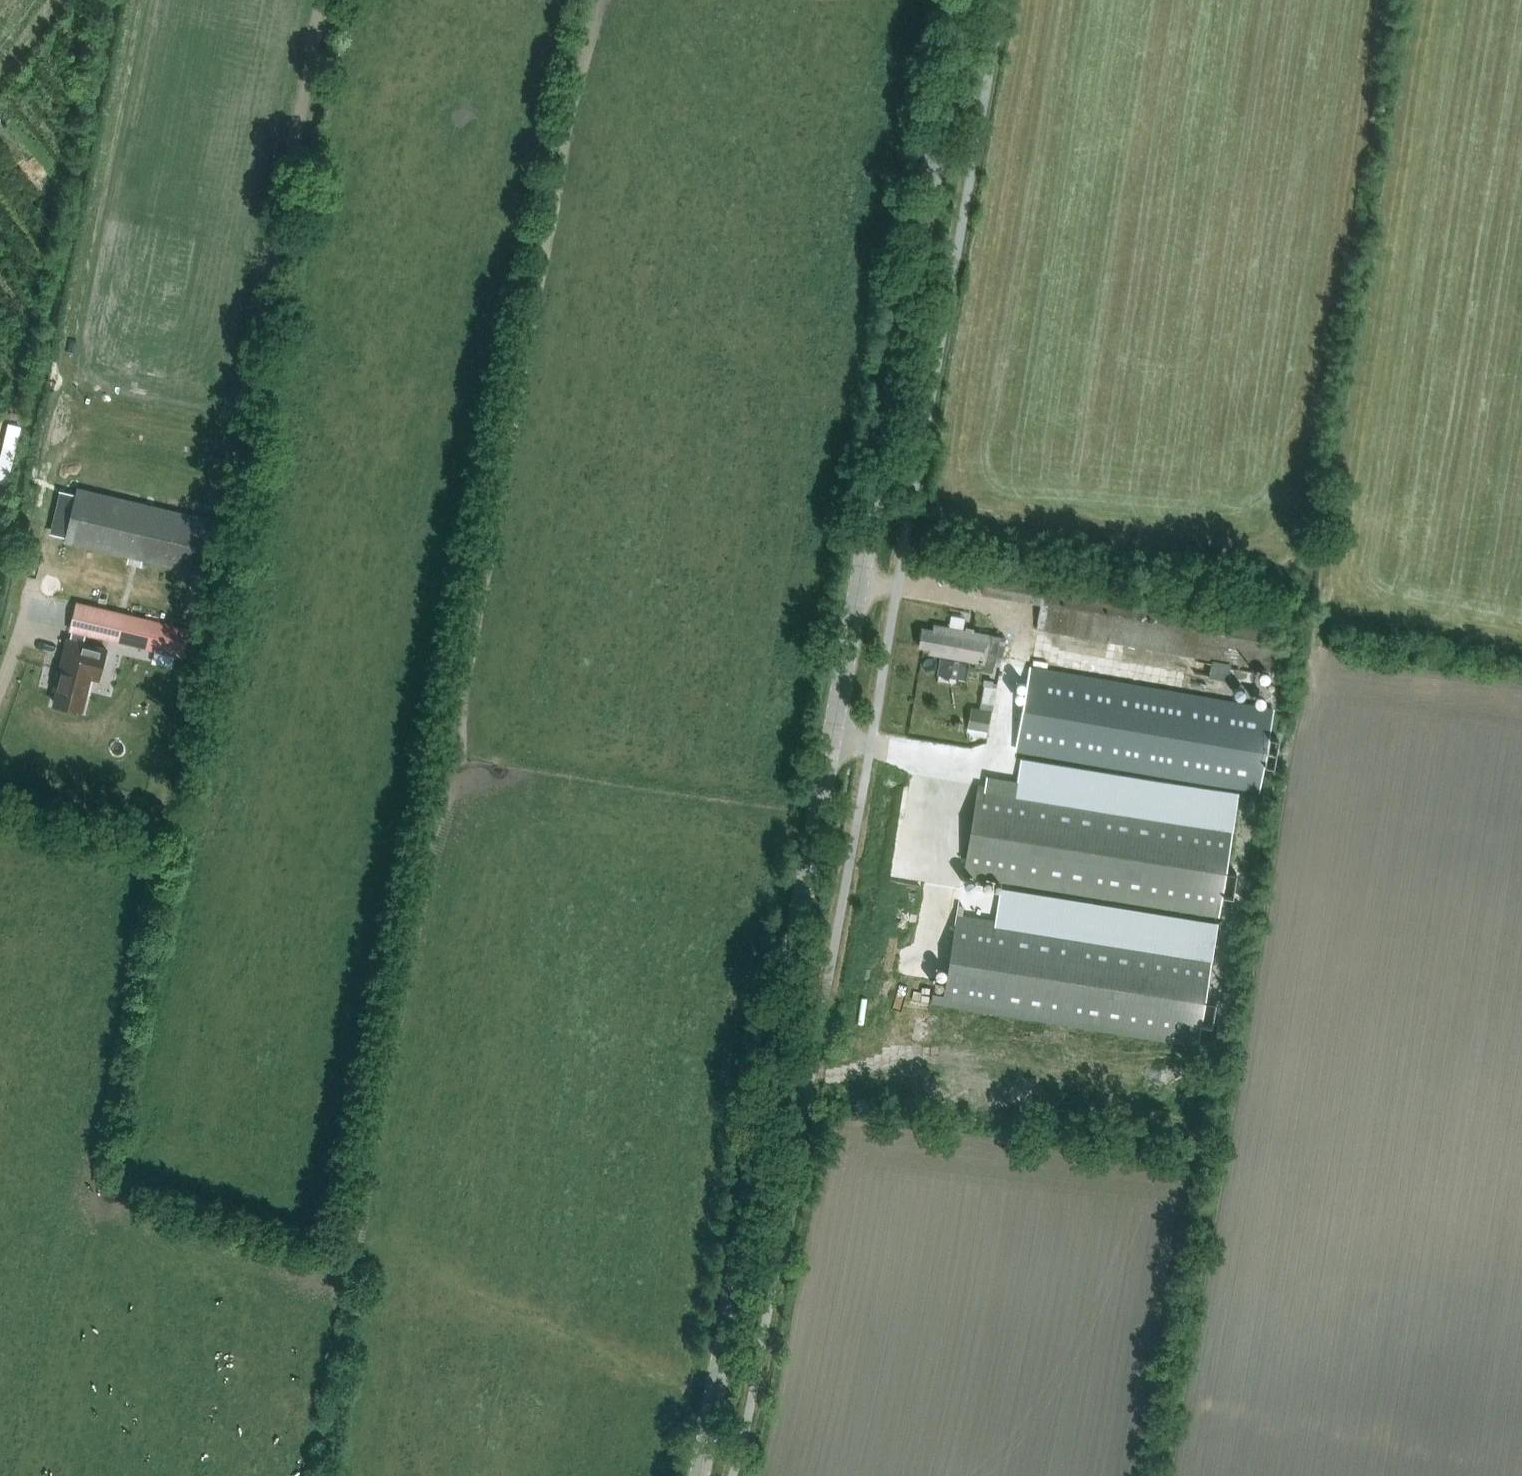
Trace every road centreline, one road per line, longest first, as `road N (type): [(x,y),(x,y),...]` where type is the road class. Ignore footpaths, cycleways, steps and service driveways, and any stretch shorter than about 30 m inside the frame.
road 1 (tertiary): [(691,1475),(960,0)]

